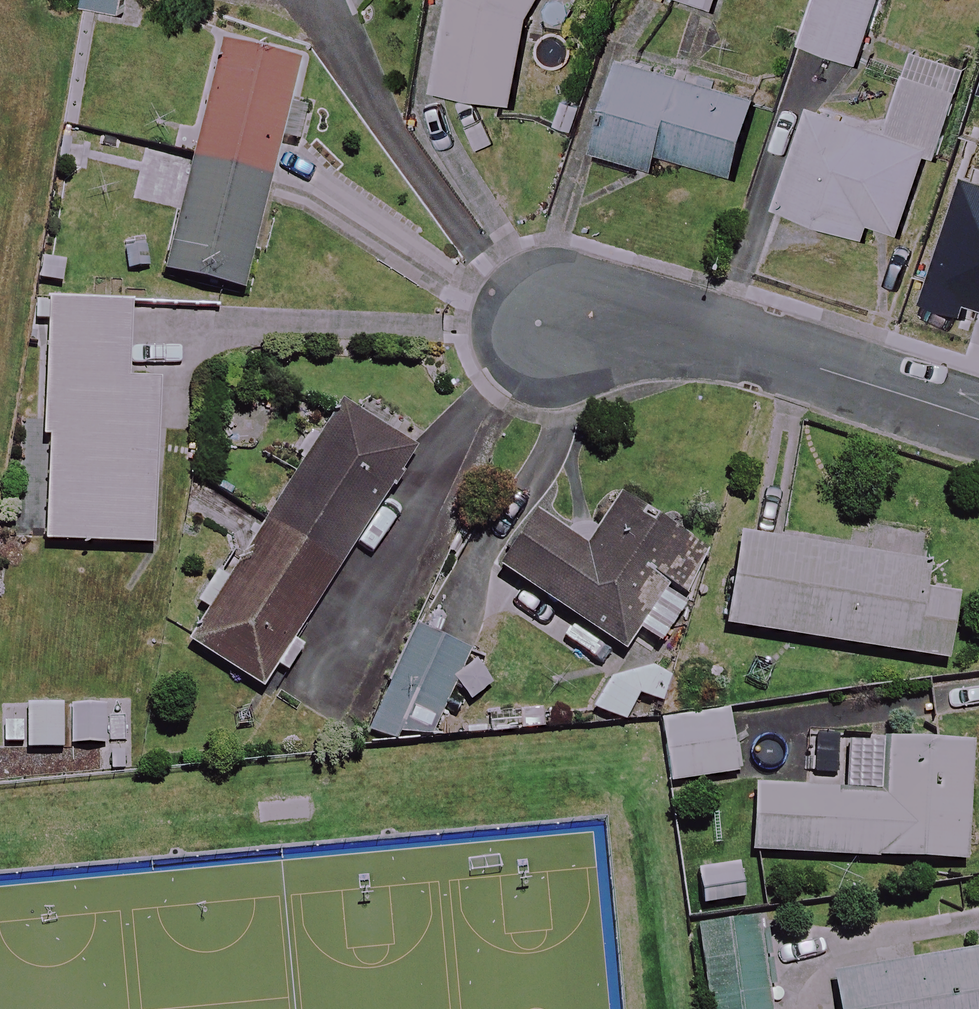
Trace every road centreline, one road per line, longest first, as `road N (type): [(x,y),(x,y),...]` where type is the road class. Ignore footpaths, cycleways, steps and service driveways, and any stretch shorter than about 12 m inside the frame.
road 1 (residential): [(978,421),(717,333),(561,324)]

